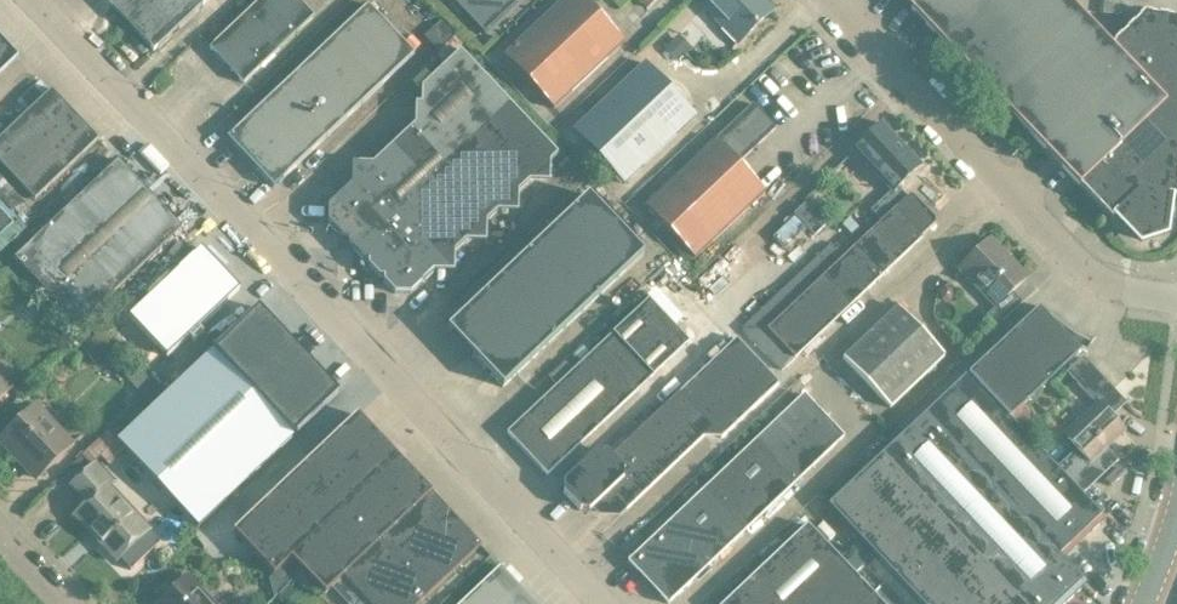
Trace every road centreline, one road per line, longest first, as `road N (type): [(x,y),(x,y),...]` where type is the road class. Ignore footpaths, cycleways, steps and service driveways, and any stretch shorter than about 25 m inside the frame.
road 1 (unclassified): [(605,603),(43,0)]
road 2 (unclassified): [(1176,299),(1126,296),(1079,268),(835,0)]

